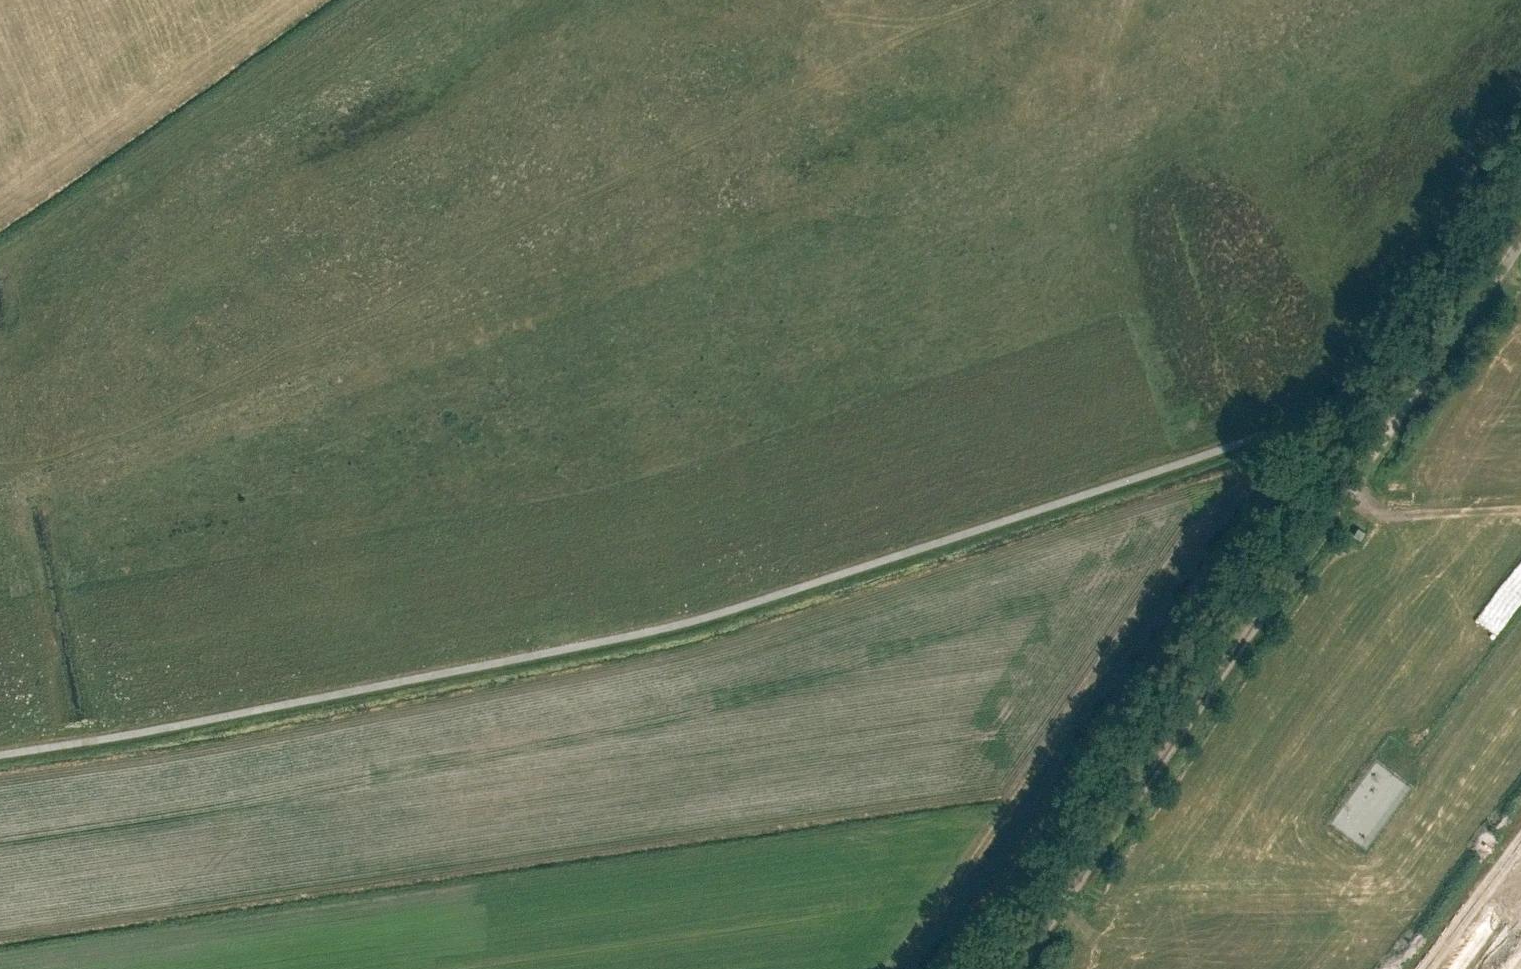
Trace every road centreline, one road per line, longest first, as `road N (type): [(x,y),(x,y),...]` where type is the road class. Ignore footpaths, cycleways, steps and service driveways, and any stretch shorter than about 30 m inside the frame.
road 1 (track): [(1362,479),(1026,968)]
road 2 (track): [(1520,247),(1362,479)]
road 3 (track): [(1404,781),(1520,625)]
road 4 (track): [(1520,514),(1387,517),(1349,499)]

